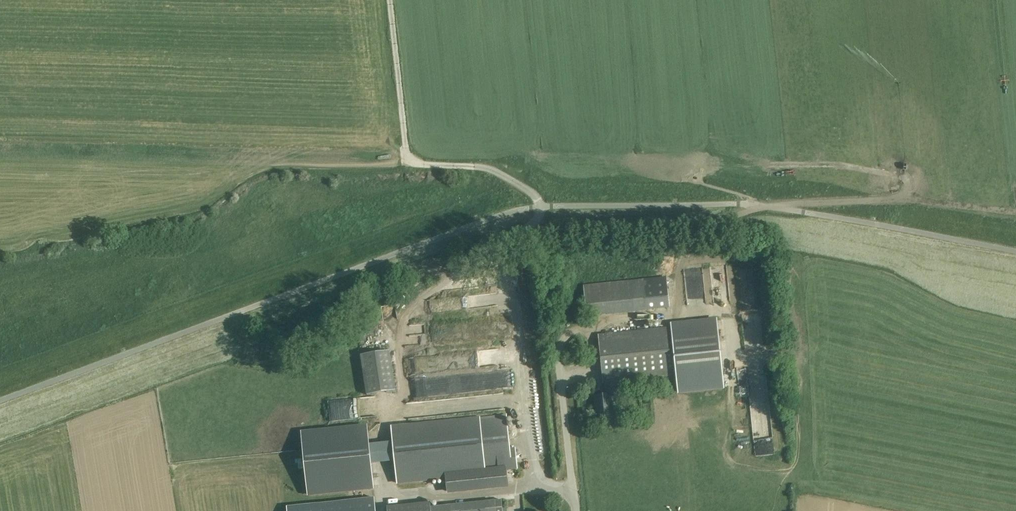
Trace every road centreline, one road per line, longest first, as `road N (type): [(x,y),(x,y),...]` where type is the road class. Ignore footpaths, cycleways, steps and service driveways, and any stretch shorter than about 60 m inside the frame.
road 1 (track): [(684,256),(694,234),(725,218),(768,206),(882,200),(909,190),(904,177),(838,164),(770,164)]
road 2 (track): [(541,206),(534,193),(489,167),(412,162),(390,0)]
road 3 (track): [(405,385),(399,330),(406,312),(533,224),(541,206)]
road 4 (unclassified): [(575,510),(558,359)]

